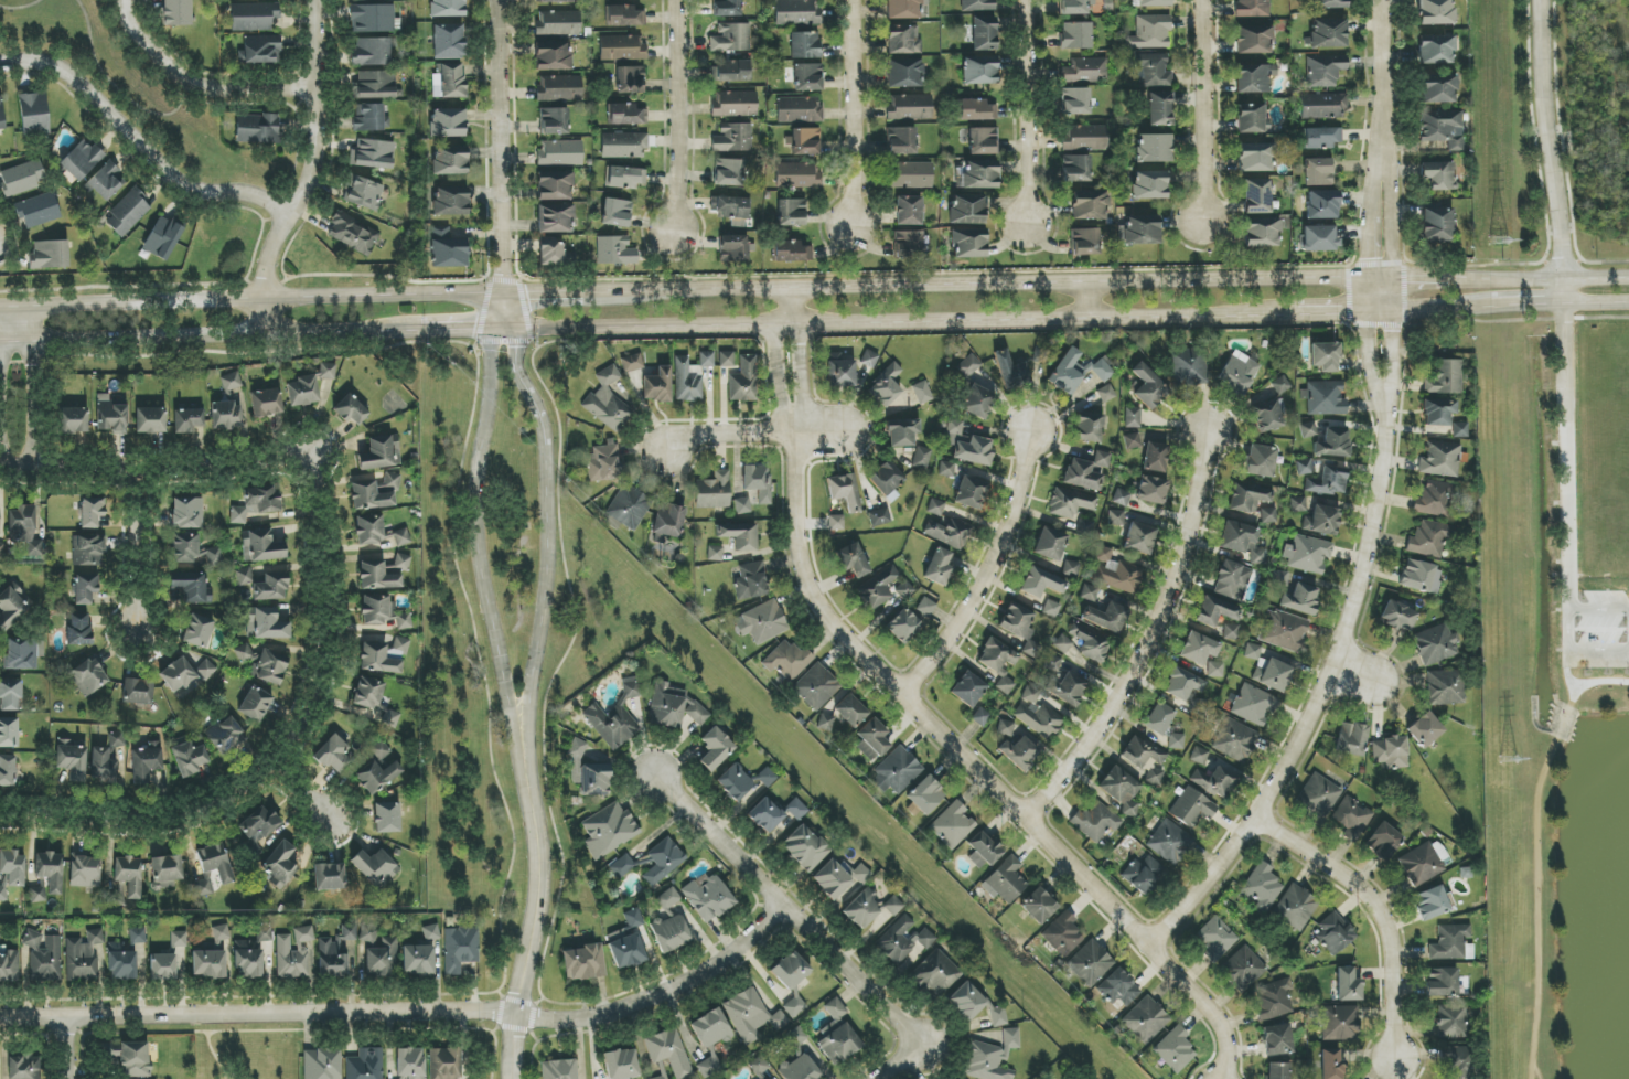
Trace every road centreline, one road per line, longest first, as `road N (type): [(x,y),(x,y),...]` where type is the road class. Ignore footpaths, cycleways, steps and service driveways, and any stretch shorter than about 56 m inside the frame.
road 1 (residential): [(1230,1078),(1233,1038),(813,602),(796,553),(795,418)]
road 2 (secondary): [(506,327),(1299,314)]
road 3 (secondary): [(1369,279),(621,290)]
road 4 (residential): [(306,464),(318,523),(323,662),(310,722),(275,779),(182,826),(0,823)]
road 5 (residential): [(1384,407),(1370,535),(1331,669),(1256,822),(1148,946)]
road 6 (residential): [(516,1019),(0,1021)]
road 7 (secondary): [(505,293),(0,308)]
road 8 (residential): [(1207,435),(1180,563),(1134,669),(1074,762),(1025,816)]
road 9 (residential): [(506,327),(492,349),(475,542),(526,724)]
road 10 (secondary): [(39,348),(421,330)]
road 11 (residential): [(909,1047),(897,1018),(655,776)]
road 12 (residential): [(510,1078),(540,879),(526,724)]
road 13 (residential): [(264,335),(270,250),(312,157),(312,0)]
road 14 (residential): [(288,214),(249,196),(184,189),(71,79),(39,63),(0,64)]
road 15 (residential): [(1256,822),(1371,896),(1392,922),(1400,960),(1395,1059)]
road 16 (residential): [(0,473),(187,478),(306,464)]
road 17 (residential): [(1540,0),(1562,302)]
road 18 (residential): [(904,697),(982,585),(1017,495),(1027,431)]
road 19 (residential): [(516,1019),(557,1023),(624,1011),(729,958),(783,912)]
road 20 (residential): [(505,293),(497,0)]
road 21 (residential): [(526,724),(545,594),(545,445)]
road 22 (residential): [(1384,407),(1394,310),(1391,184),(1382,152)]
road 23 (residential): [(123,0),(135,35),(189,86),(313,89)]
road 24 (residential): [(674,0),(675,229)]
road 25 (residential): [(851,0),(854,227)]
road 26 (residential): [(1026,0),(1028,223)]
road 27 (residential): [(1200,0),(1203,221)]
road 28 (residential): [(664,445),(685,437),(847,432)]
road 29 (secondary): [(1628,278),(1459,279)]
road 30 (residential): [(1379,0),(1382,152)]
road 31 (residential): [(140,478),(141,627)]
road 32 (residential): [(791,289),(776,359),(779,395),(795,418)]
road 33 (residential): [(795,418),(804,394),(791,289)]
road 34 (residential): [(0,346),(2,472)]
road 35 (residential): [(44,473),(39,348)]
road 36 (residential): [(545,445),(506,327)]

